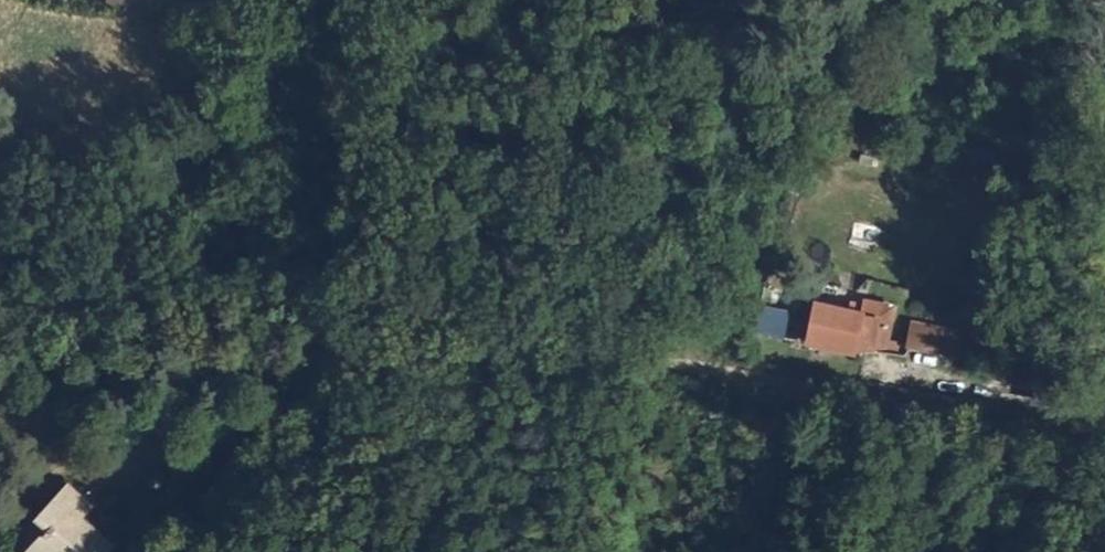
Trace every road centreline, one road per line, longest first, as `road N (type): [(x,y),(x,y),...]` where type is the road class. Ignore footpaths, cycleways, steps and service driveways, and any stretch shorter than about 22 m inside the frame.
road 1 (track): [(1104,446),(825,387),(453,328),(294,306),(0,290)]

